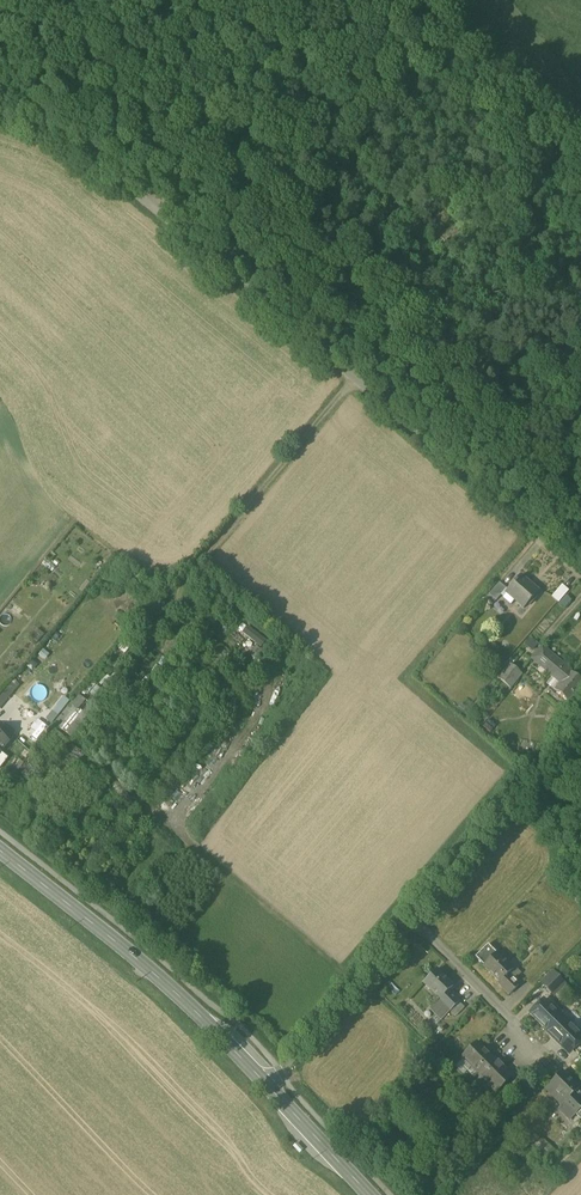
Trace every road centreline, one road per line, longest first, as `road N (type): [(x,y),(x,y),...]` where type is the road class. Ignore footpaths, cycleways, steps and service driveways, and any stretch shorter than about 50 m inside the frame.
road 1 (unclassified): [(0,76),(156,203),(580,582)]
road 2 (track): [(352,381),(178,597),(279,686),(258,734),(174,828),(114,779)]
road 3 (primary): [(268,1085),(200,1016),(0,853)]
road 4 (unclassified): [(580,731),(414,922)]
road 5 (unclassified): [(414,922),(268,1085)]
road 6 (unclassified): [(414,922),(547,1065)]
road 7 (primary): [(371,1194),(268,1085)]

